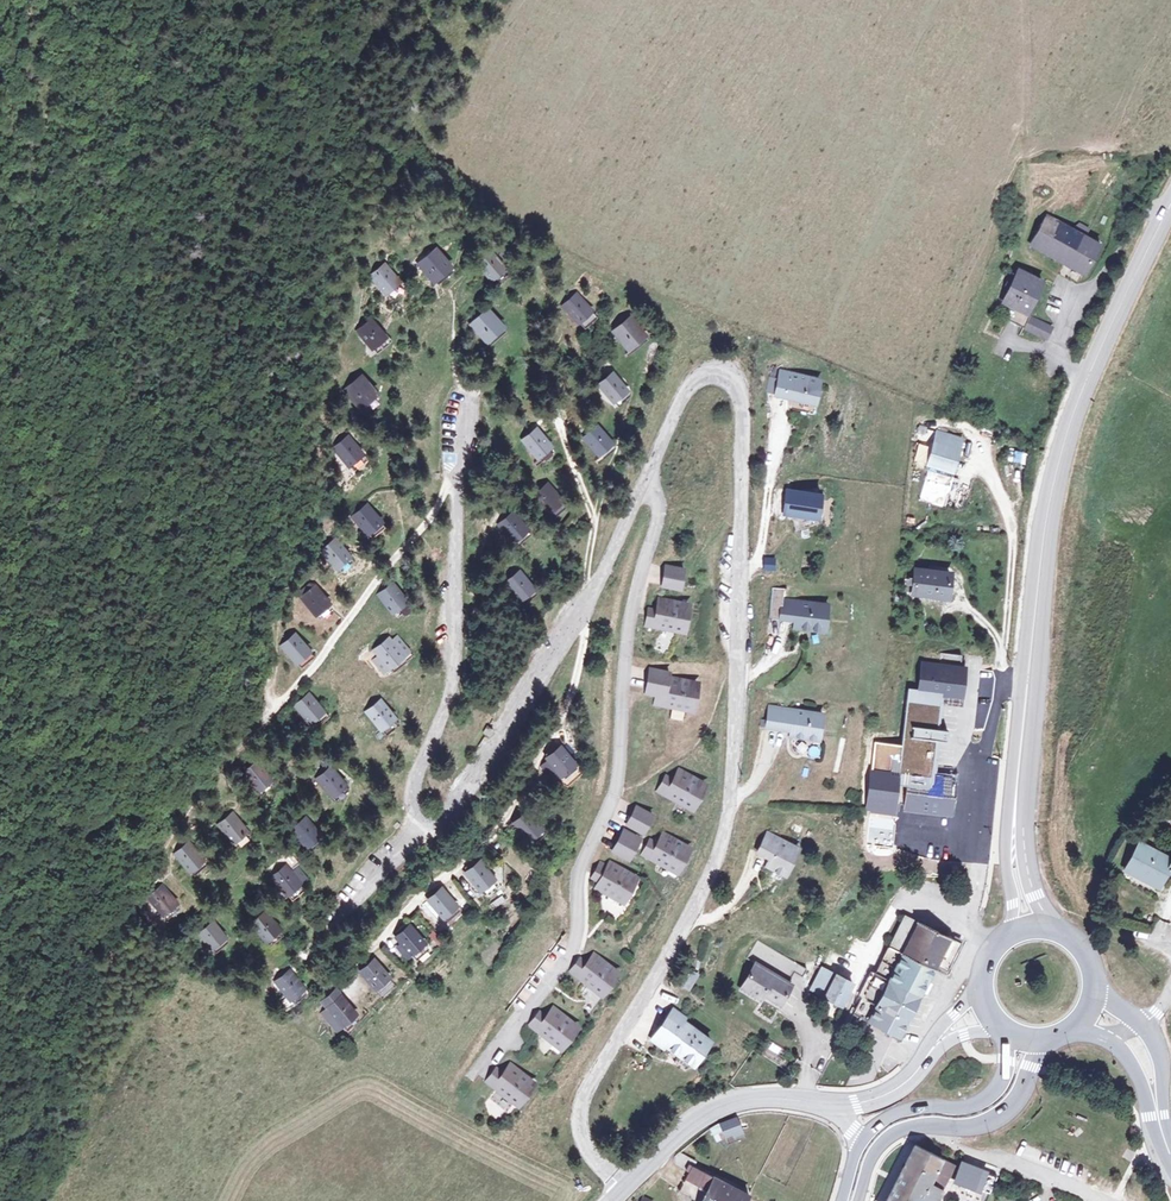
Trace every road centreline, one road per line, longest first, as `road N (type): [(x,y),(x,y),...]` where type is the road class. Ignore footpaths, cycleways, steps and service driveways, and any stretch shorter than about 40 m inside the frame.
road 1 (residential): [(624,1189),(589,1150),(582,1101),(688,921),(721,848),(731,802),(739,424),(731,375),(706,375),(685,396),(642,491)]
road 2 (residential): [(642,491),(536,682),(463,790),(419,835),(412,821),(420,768),(451,656),(451,429),(465,387)]
road 3 (residential): [(642,491),(657,501),(608,813),(575,885),(580,940),(480,1070)]
road 4 (secondary): [(1170,209),(1092,379),(1050,510),(1024,740)]
road 5 (secondary): [(857,1200),(872,1155),(889,1137),(923,1125),(964,1126),(1009,1109),(1044,1040)]
road 6 (tertiary): [(833,1105),(739,1102),(711,1114),(624,1189)]
road 7 (secondary): [(1008,1032),(994,1094),(887,1117),(859,1150)]
road 8 (secondary): [(1057,928),(1028,869),(1024,740)]
road 9 (secondary): [(1024,740),(1006,856),(1009,933)]

